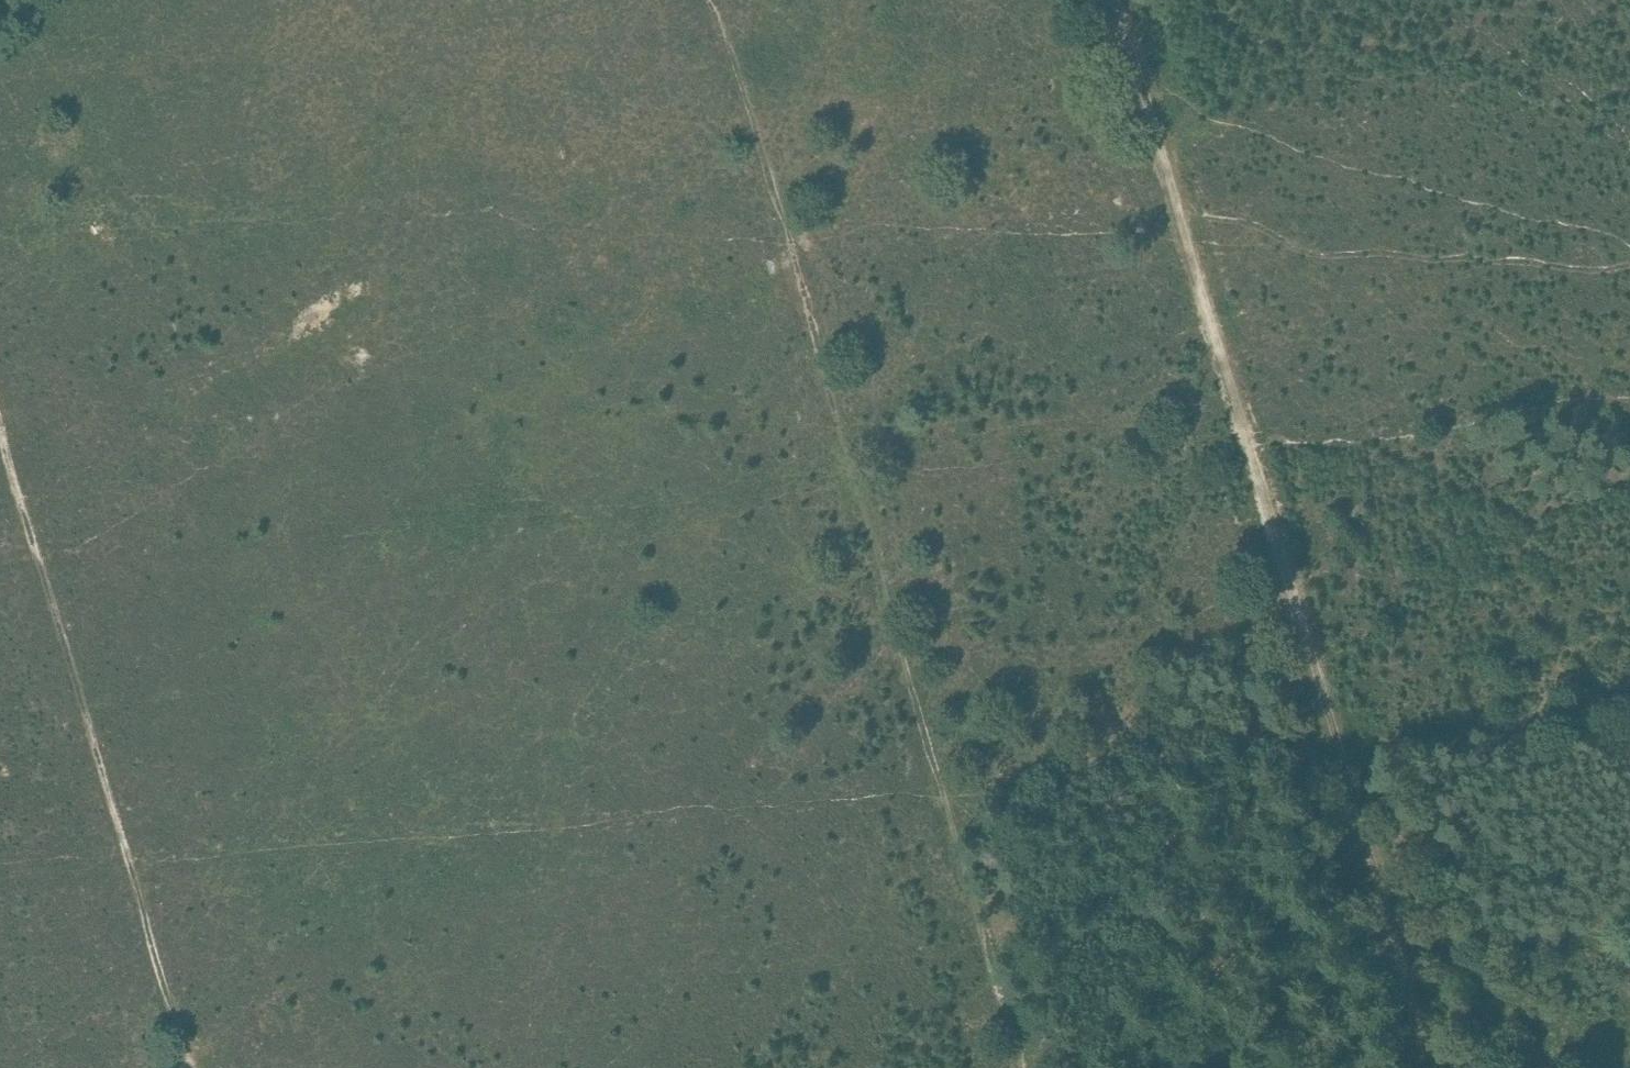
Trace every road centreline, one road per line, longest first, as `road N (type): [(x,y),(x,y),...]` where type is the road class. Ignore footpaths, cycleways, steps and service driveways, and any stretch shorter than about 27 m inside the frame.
road 1 (track): [(1432,1067),(1347,740),(1117,0)]

